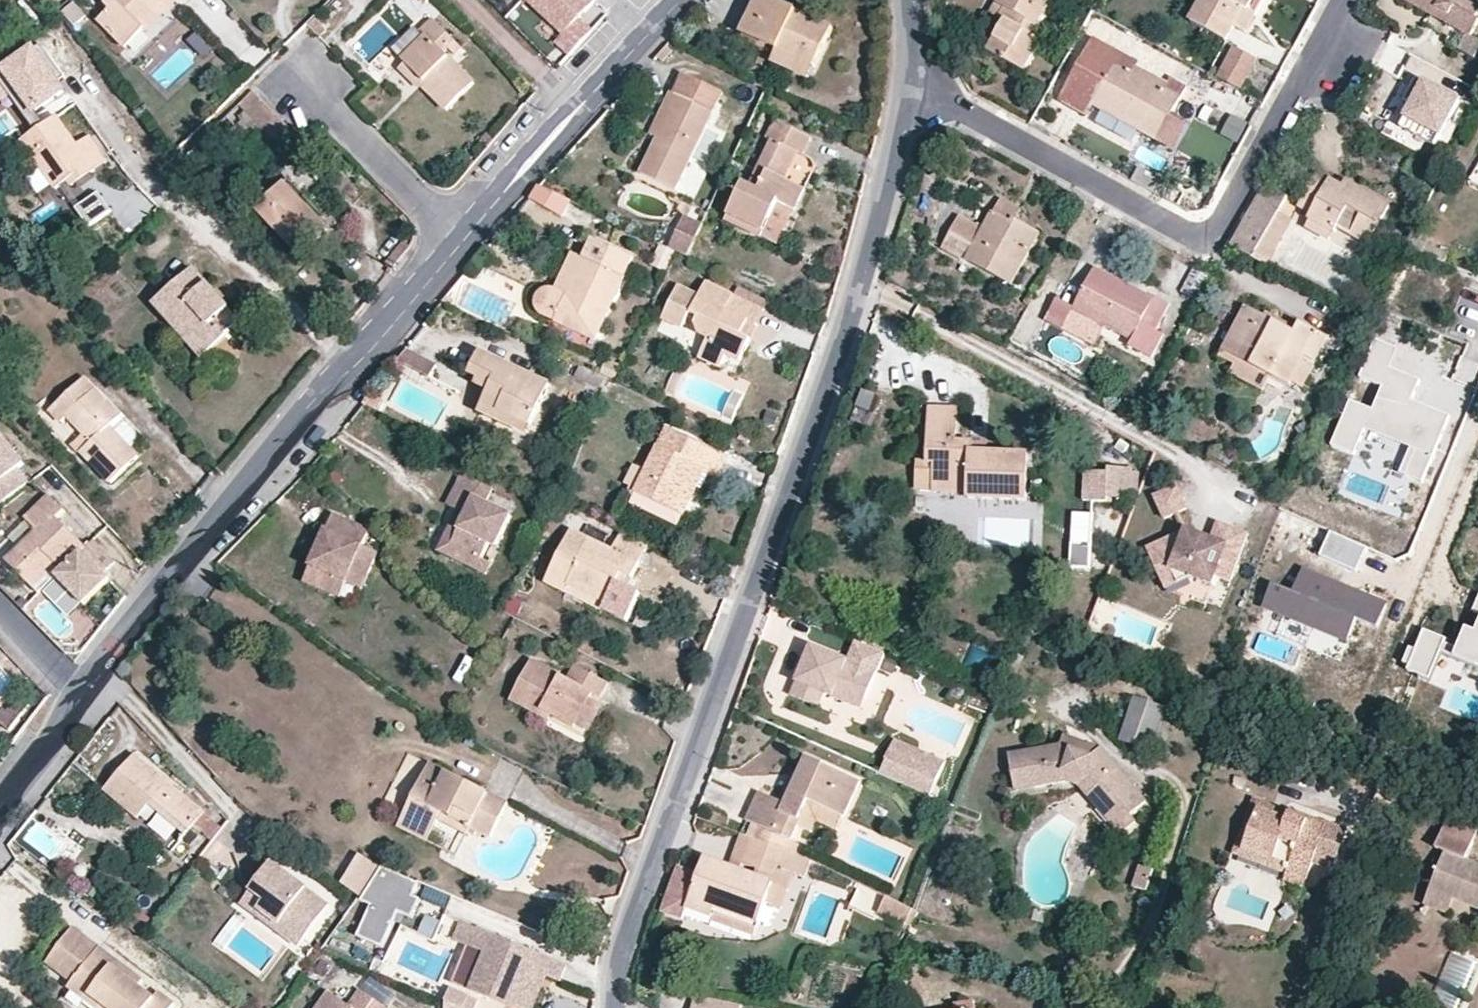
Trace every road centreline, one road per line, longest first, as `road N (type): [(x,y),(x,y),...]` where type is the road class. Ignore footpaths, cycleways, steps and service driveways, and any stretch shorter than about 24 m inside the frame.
road 1 (residential): [(616,1007),(617,958),(858,283),(911,80)]
road 2 (residential): [(1337,0),(1227,204),(1205,228),(1170,223),(911,80)]
road 3 (tertiary): [(78,694),(306,408),(460,246)]
road 4 (tertiary): [(460,246),(678,0)]
road 5 (residential): [(303,83),(460,246)]
road 6 (tertiary): [(0,802),(78,694)]

